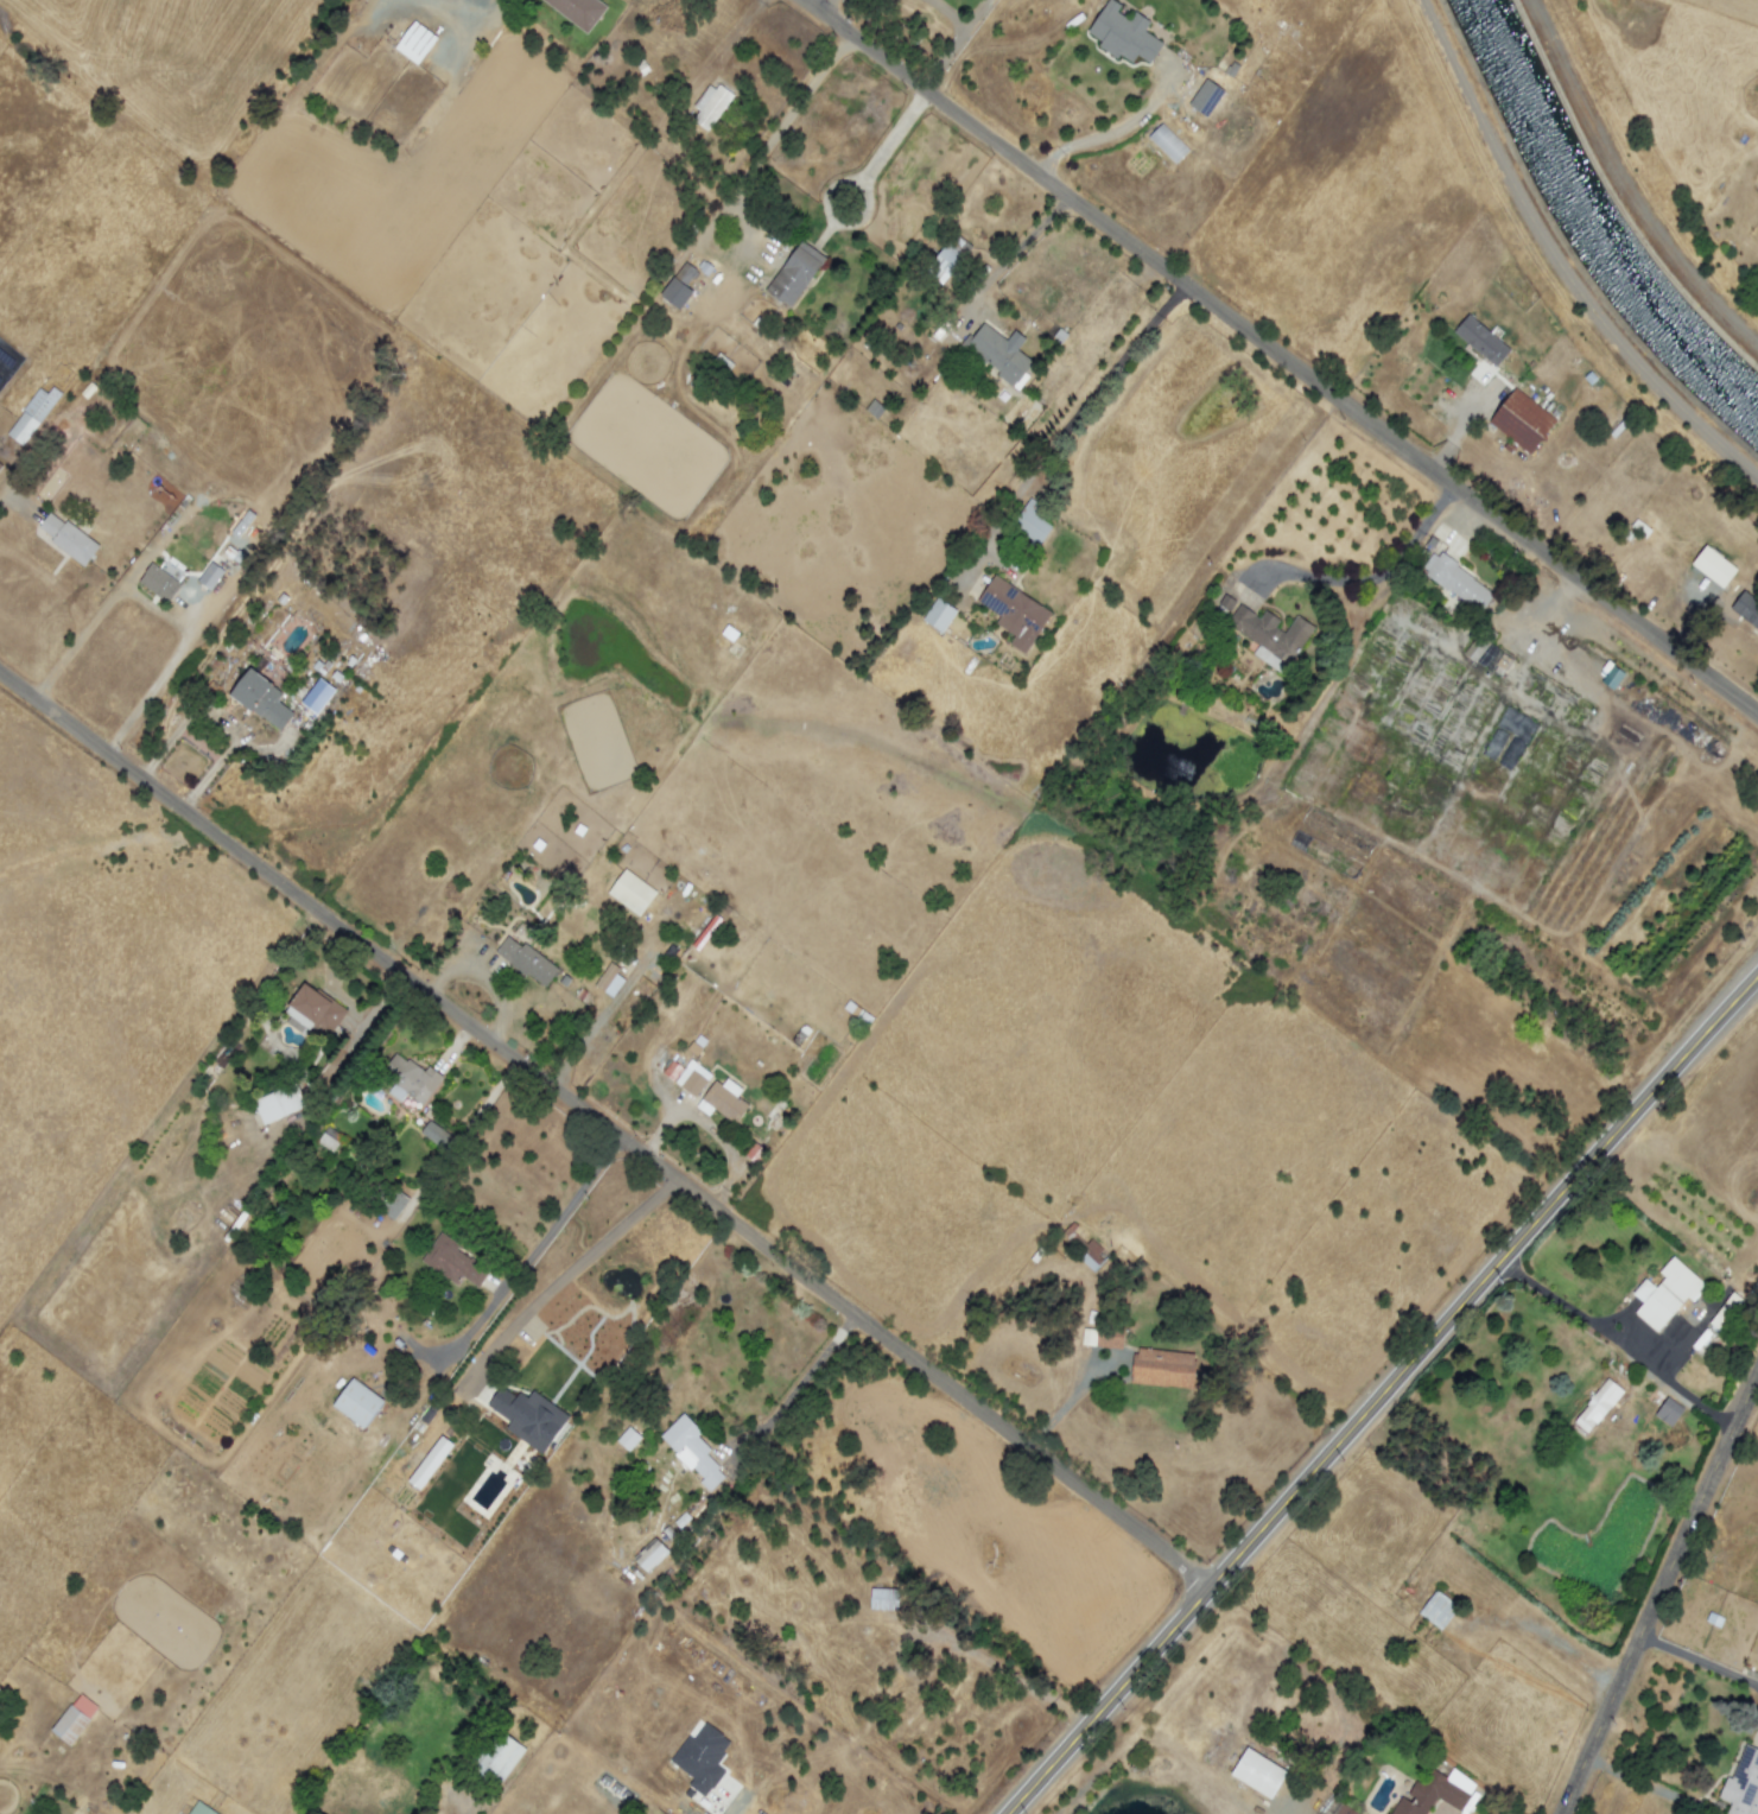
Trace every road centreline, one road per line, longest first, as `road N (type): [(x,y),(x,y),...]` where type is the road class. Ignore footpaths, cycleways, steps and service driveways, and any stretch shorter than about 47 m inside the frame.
road 1 (residential): [(1216,1584),(0,675)]
road 2 (residential): [(1757,713),(806,0)]
road 3 (tertiary): [(1757,980),(1011,1813)]
road 4 (residential): [(1559,1813),(1757,1372)]

